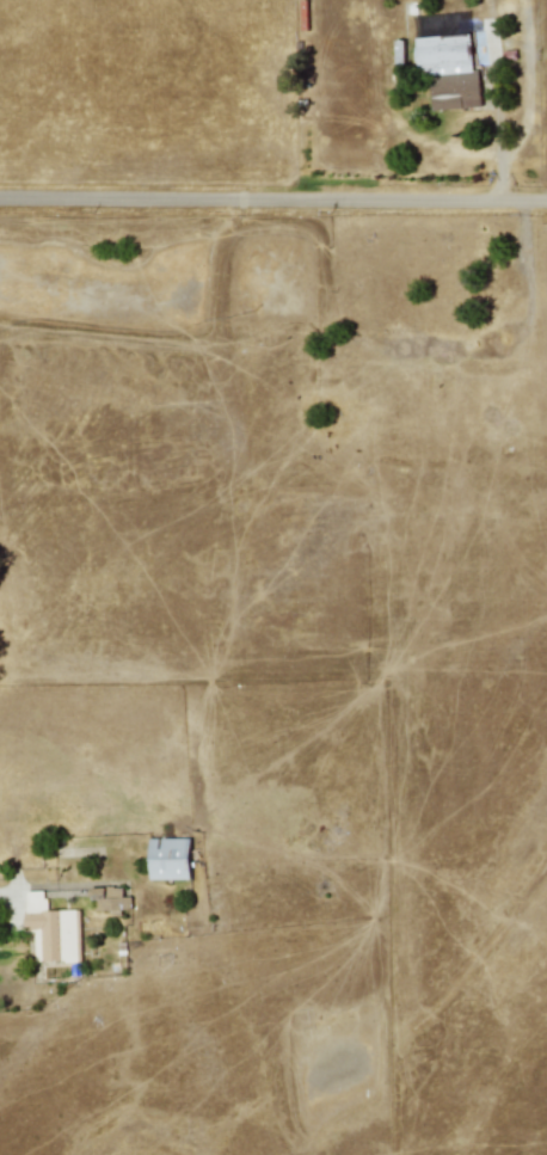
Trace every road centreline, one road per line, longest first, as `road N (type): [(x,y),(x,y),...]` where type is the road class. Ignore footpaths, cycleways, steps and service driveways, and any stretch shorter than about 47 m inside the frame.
road 1 (residential): [(0,199),(546,202)]

